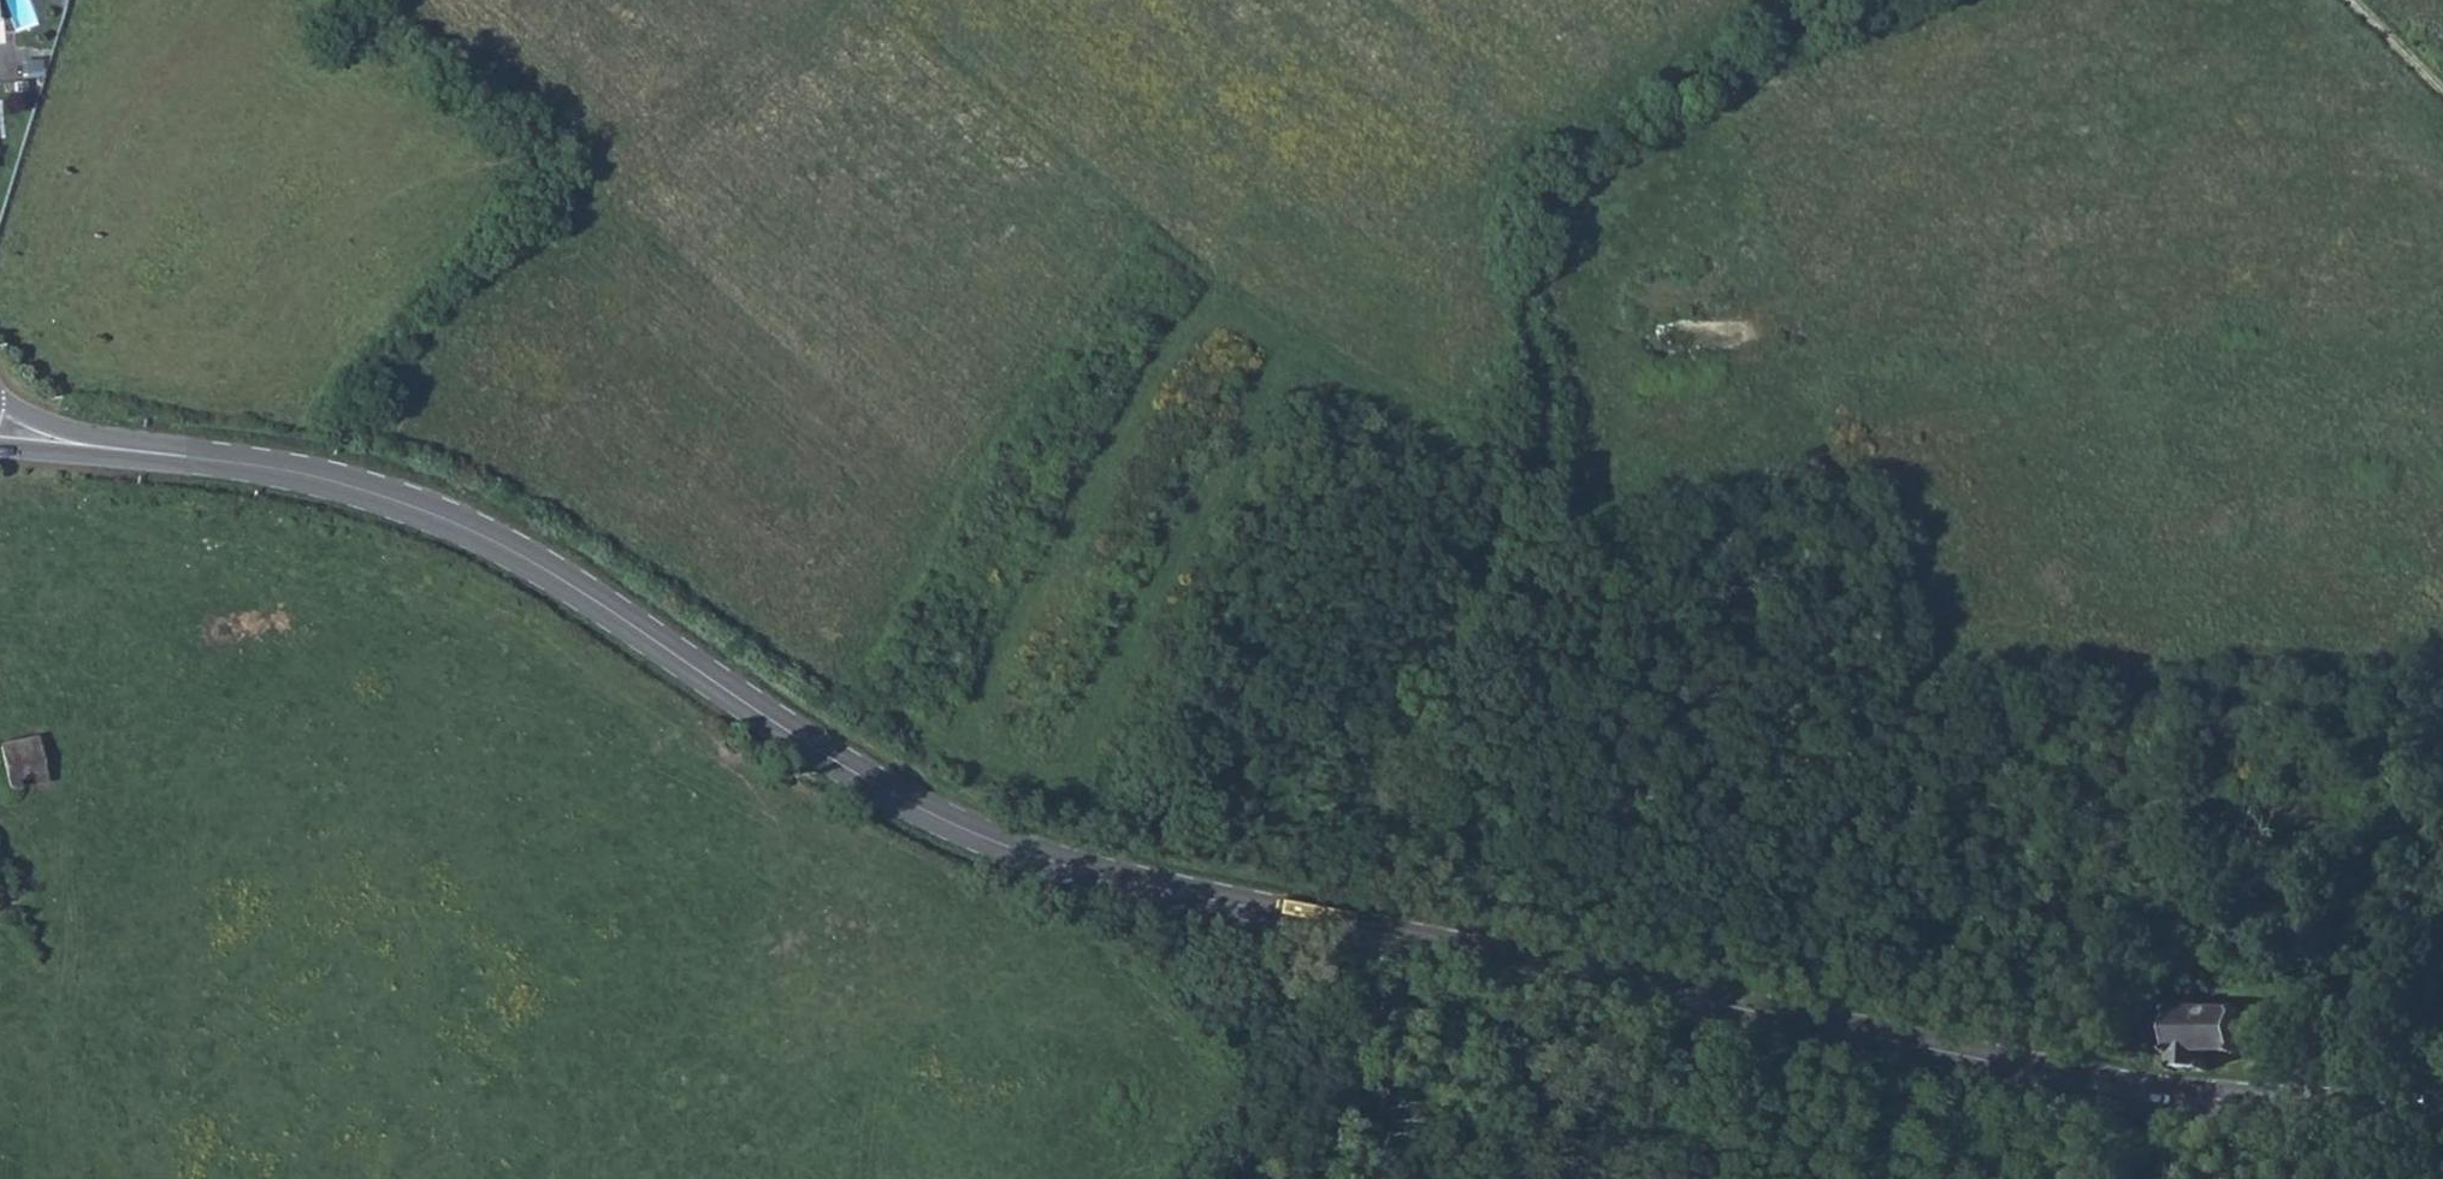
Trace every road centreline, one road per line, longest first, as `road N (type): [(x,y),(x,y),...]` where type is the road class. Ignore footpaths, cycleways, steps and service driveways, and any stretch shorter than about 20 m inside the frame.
road 1 (secondary): [(2442,1111),(2214,1099),(2103,1084),(1738,1016),(1076,872),(953,824),(837,761),(492,537),(391,495),(295,470),(0,428)]
road 2 (track): [(2351,0),(2442,89)]

